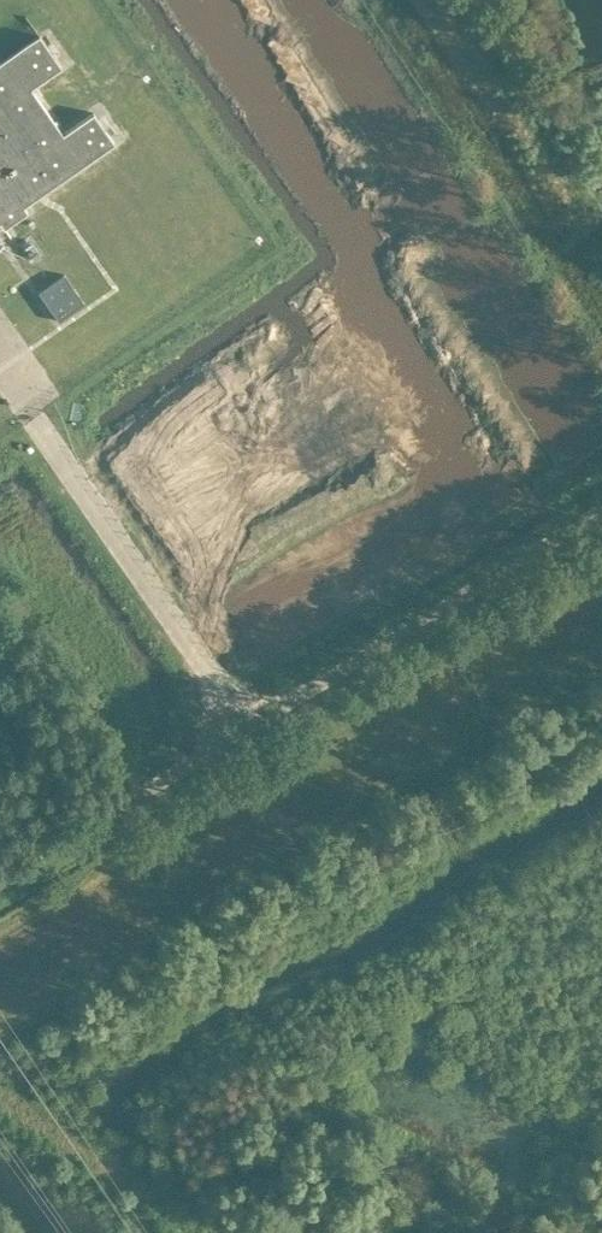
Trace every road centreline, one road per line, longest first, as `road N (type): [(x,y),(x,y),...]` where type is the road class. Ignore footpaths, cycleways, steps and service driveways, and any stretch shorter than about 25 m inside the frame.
road 1 (unclassified): [(233,727),(601,502)]
road 2 (unclassified): [(29,409),(233,727)]
road 3 (unclassified): [(0,875),(233,727)]

